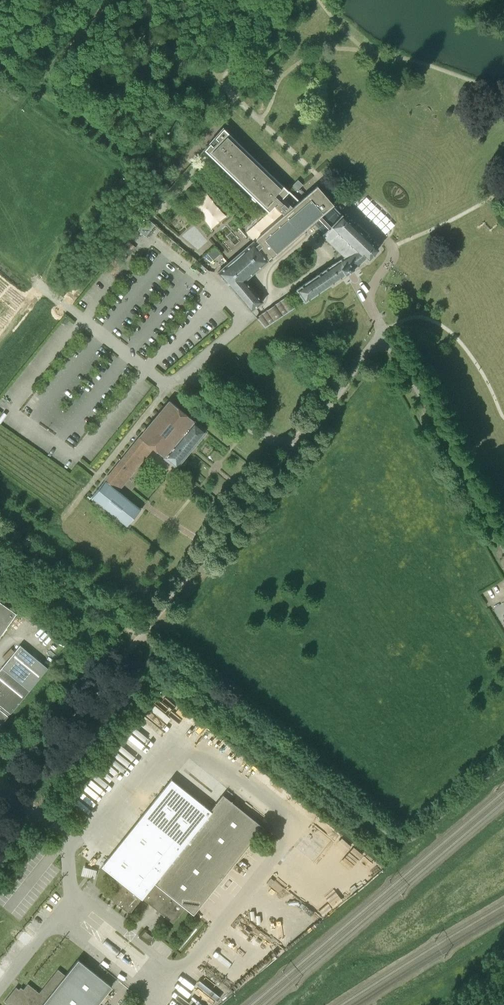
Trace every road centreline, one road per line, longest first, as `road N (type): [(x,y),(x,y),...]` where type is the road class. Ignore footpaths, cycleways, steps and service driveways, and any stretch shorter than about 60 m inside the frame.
road 1 (track): [(142,636),(290,446)]

